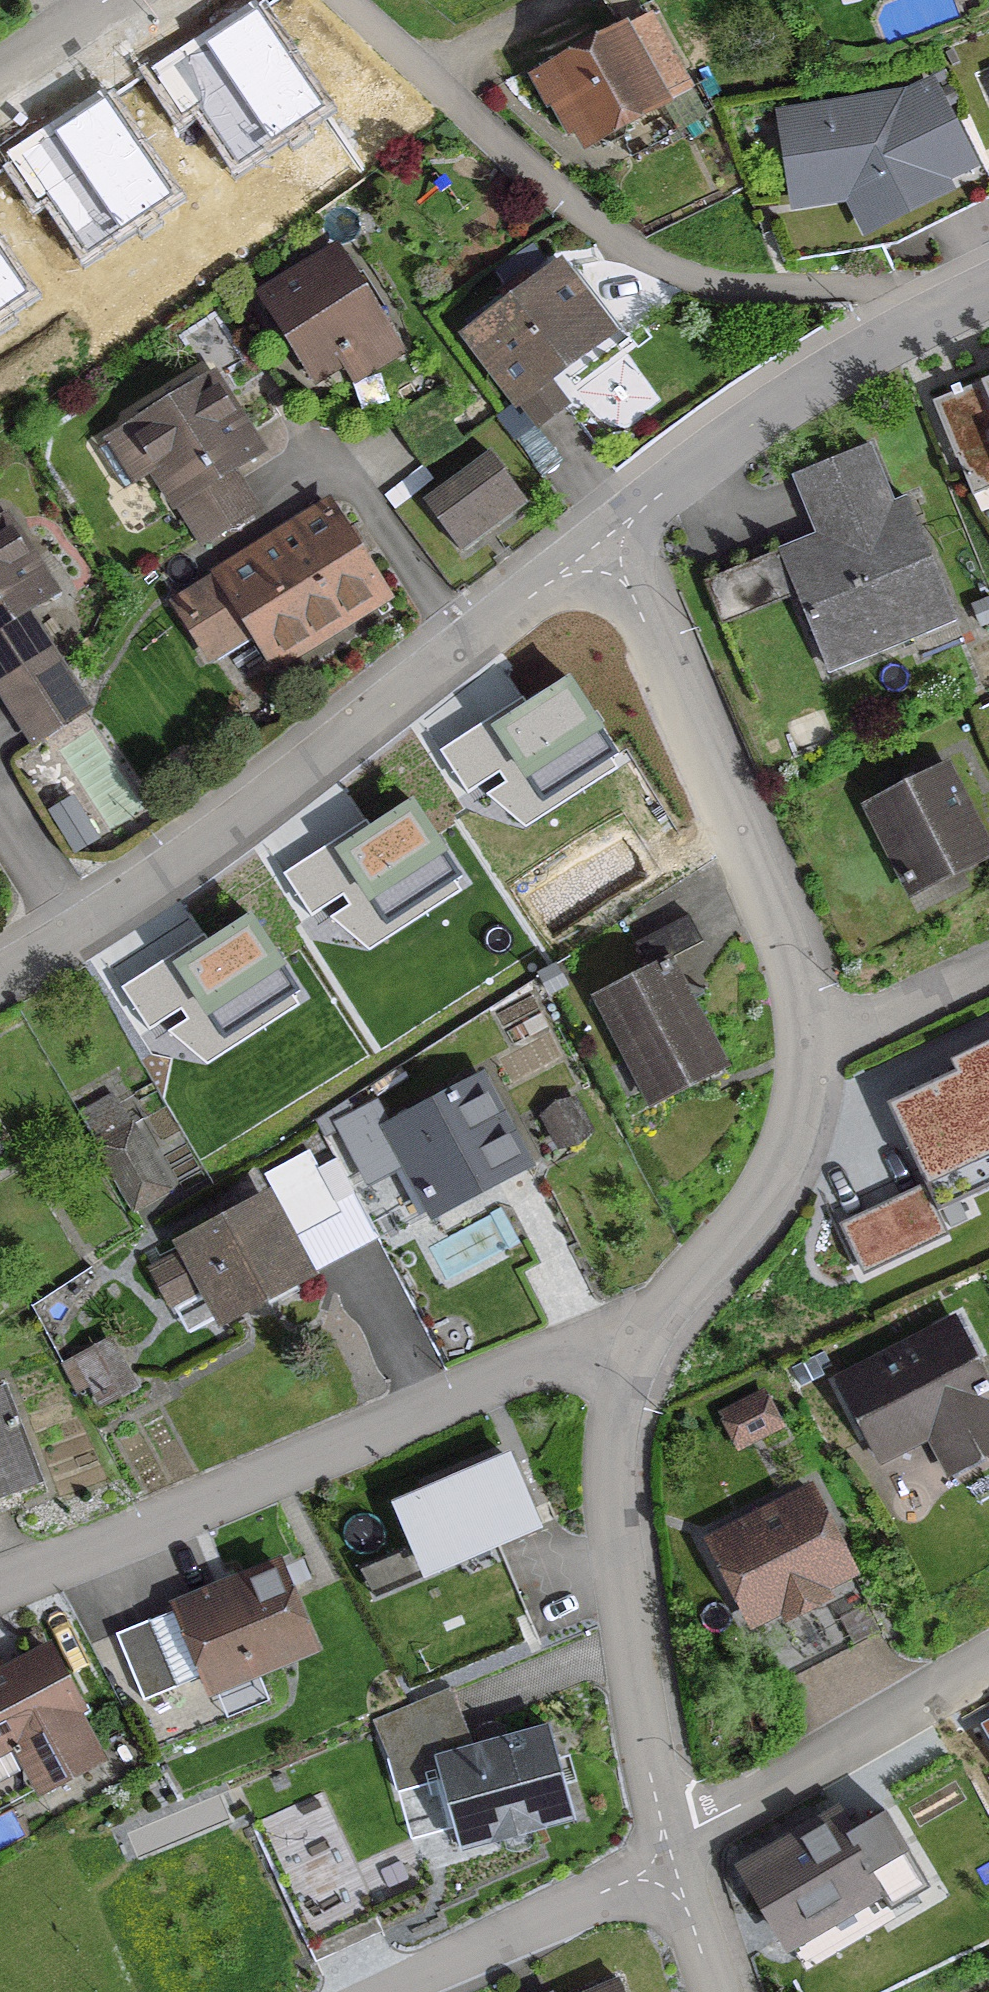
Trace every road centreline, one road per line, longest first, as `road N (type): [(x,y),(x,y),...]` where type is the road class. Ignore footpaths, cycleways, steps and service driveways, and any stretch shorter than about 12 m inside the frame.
road 1 (residential): [(0,982),(308,777),(615,531)]
road 2 (residential): [(0,1579),(530,1365),(598,1354),(631,1367)]
road 3 (residential): [(615,531),(780,929),(809,1044)]
road 4 (residential): [(631,1367),(612,1470),(619,1572),(669,1856)]
road 5 (residential): [(615,531),(801,393),(988,287)]
road 6 (residential): [(809,1044),(802,1124),(776,1188),(631,1367)]
road 7 (residential): [(669,1856),(727,1813),(988,1662)]
road 8 (residential): [(387,1991),(669,1856)]
road 9 (residential): [(809,1044),(988,963)]
road 10 (residential): [(669,1856),(716,1991)]
road 11 (residential): [(0,79),(110,0)]

